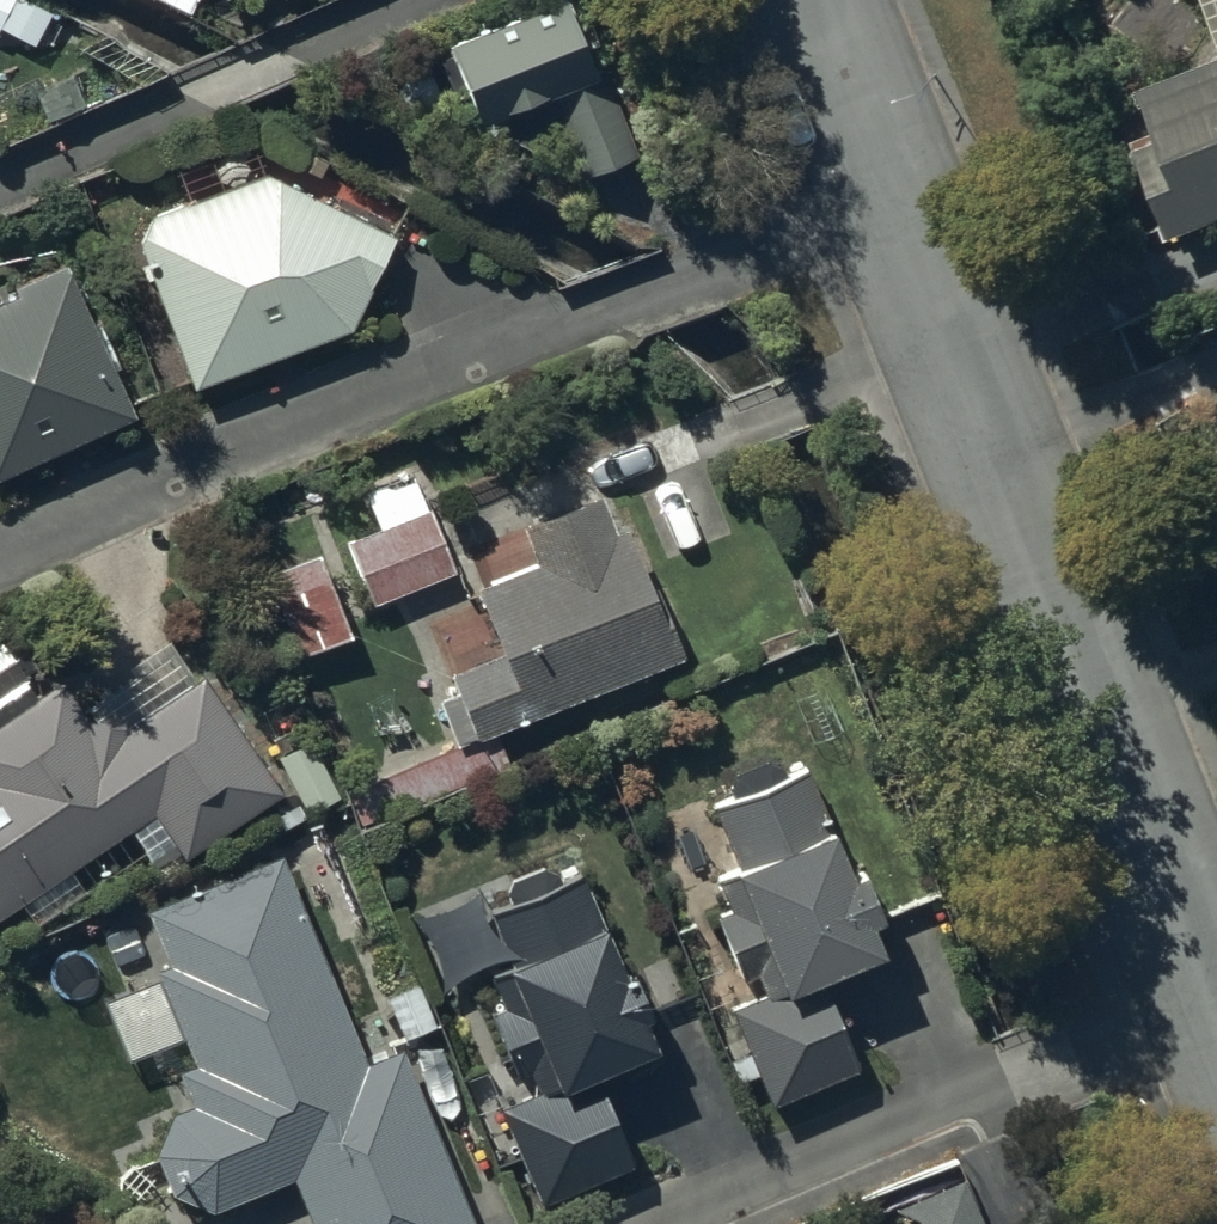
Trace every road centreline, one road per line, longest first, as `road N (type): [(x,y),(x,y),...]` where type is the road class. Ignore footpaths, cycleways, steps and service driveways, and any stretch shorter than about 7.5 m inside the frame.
road 1 (residential): [(0,547),(192,457),(607,310),(908,191)]
road 2 (residential): [(908,191),(1216,947)]
road 3 (residential): [(660,1223),(1216,992)]
road 4 (residential): [(831,0),(908,191)]

